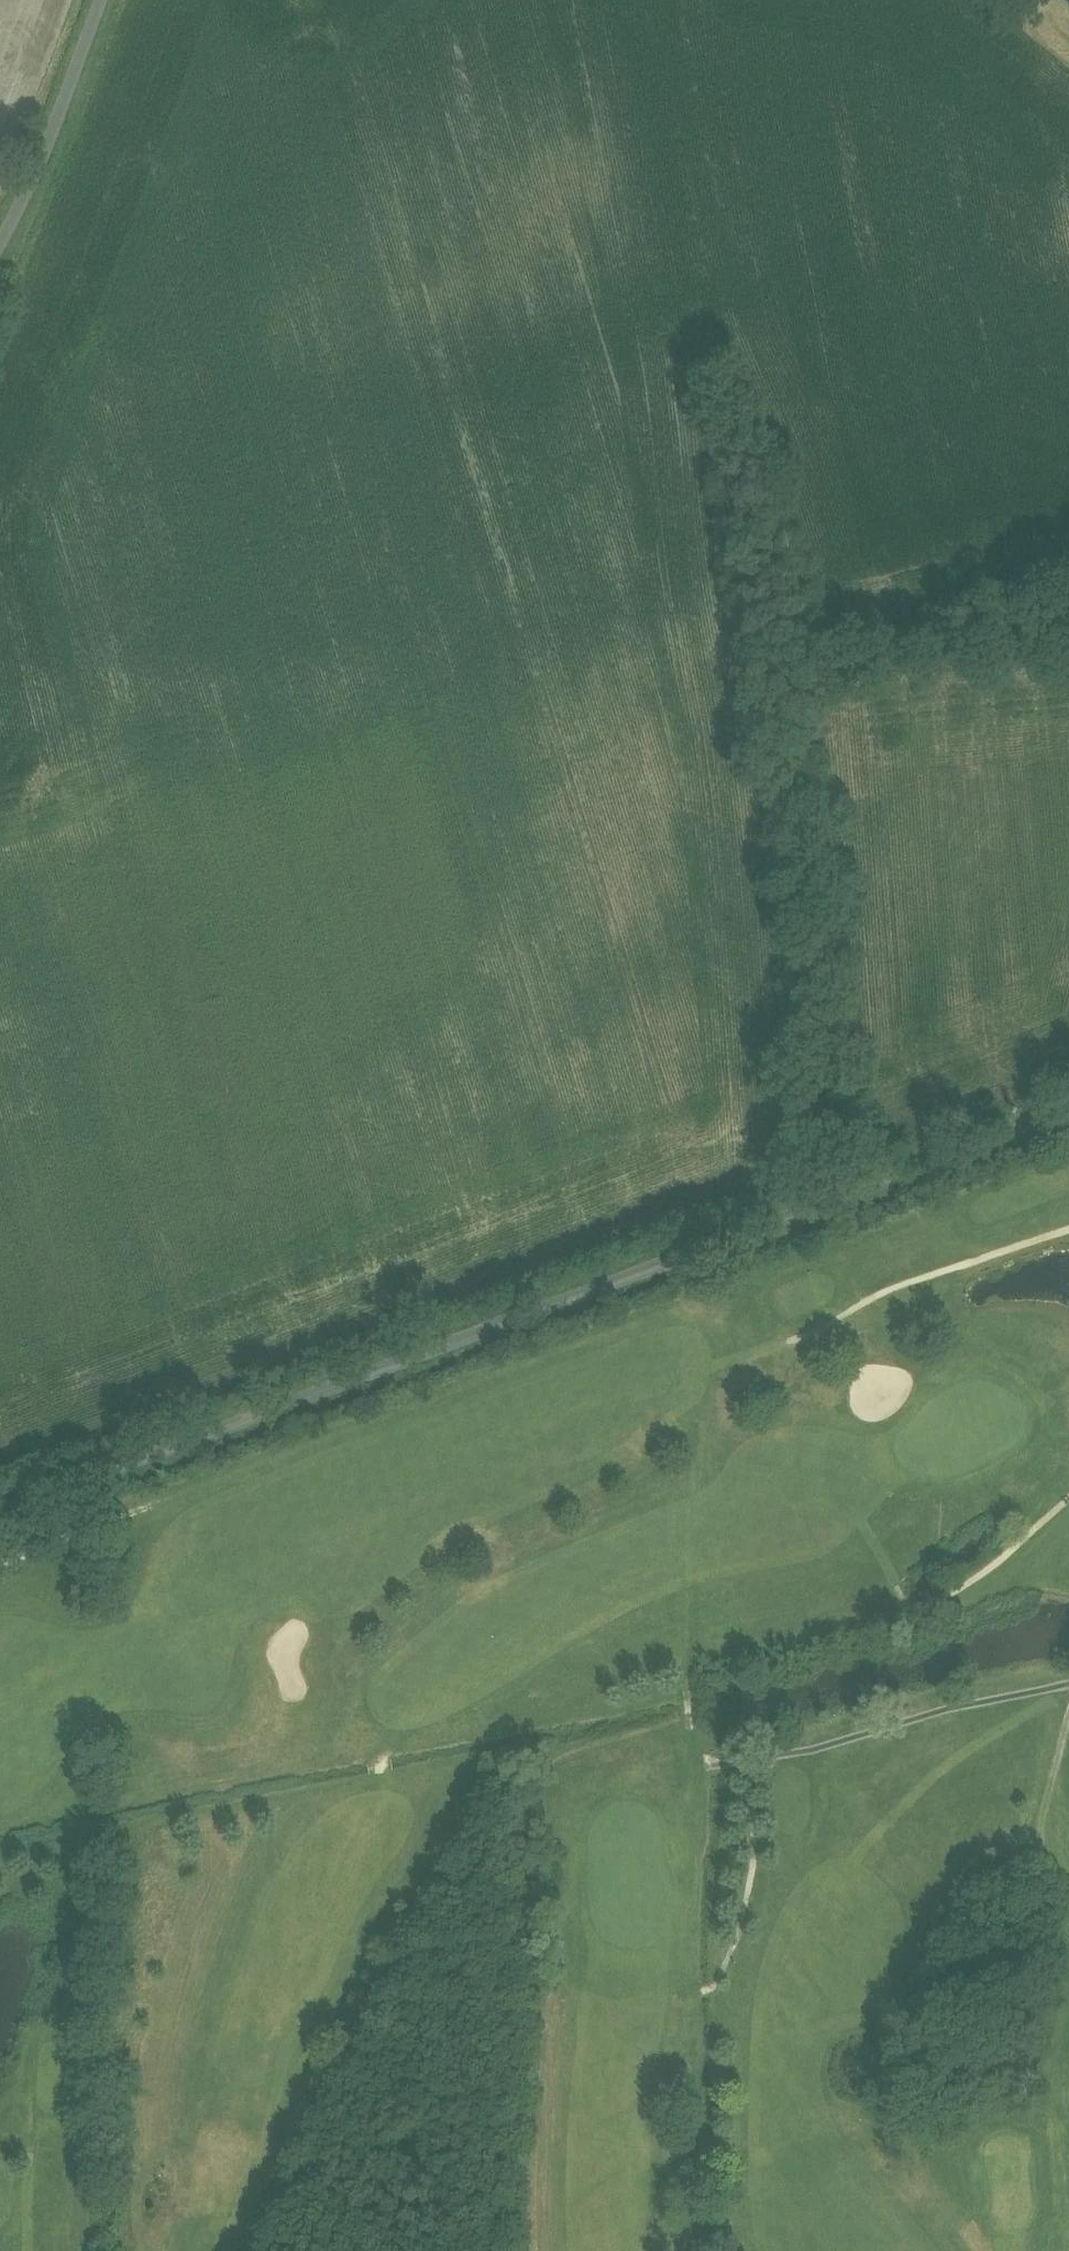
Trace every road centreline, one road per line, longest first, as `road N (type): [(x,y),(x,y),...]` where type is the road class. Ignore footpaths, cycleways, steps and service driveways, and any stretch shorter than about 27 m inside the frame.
road 1 (unclassified): [(0,1505),(1068,1113)]
road 2 (unclassified): [(0,247),(41,166),(101,0)]

